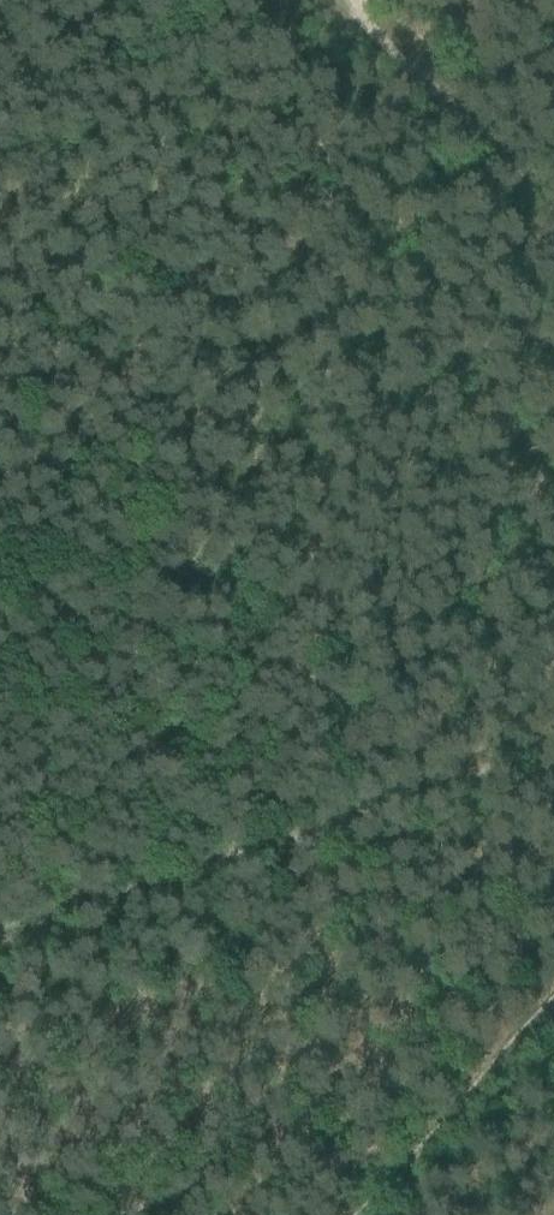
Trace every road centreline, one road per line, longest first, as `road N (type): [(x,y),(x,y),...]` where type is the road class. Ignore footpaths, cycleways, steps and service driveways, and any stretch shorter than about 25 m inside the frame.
road 1 (track): [(0,929),(553,741)]
road 2 (track): [(553,201),(341,0)]
road 3 (track): [(553,1013),(359,1214)]

